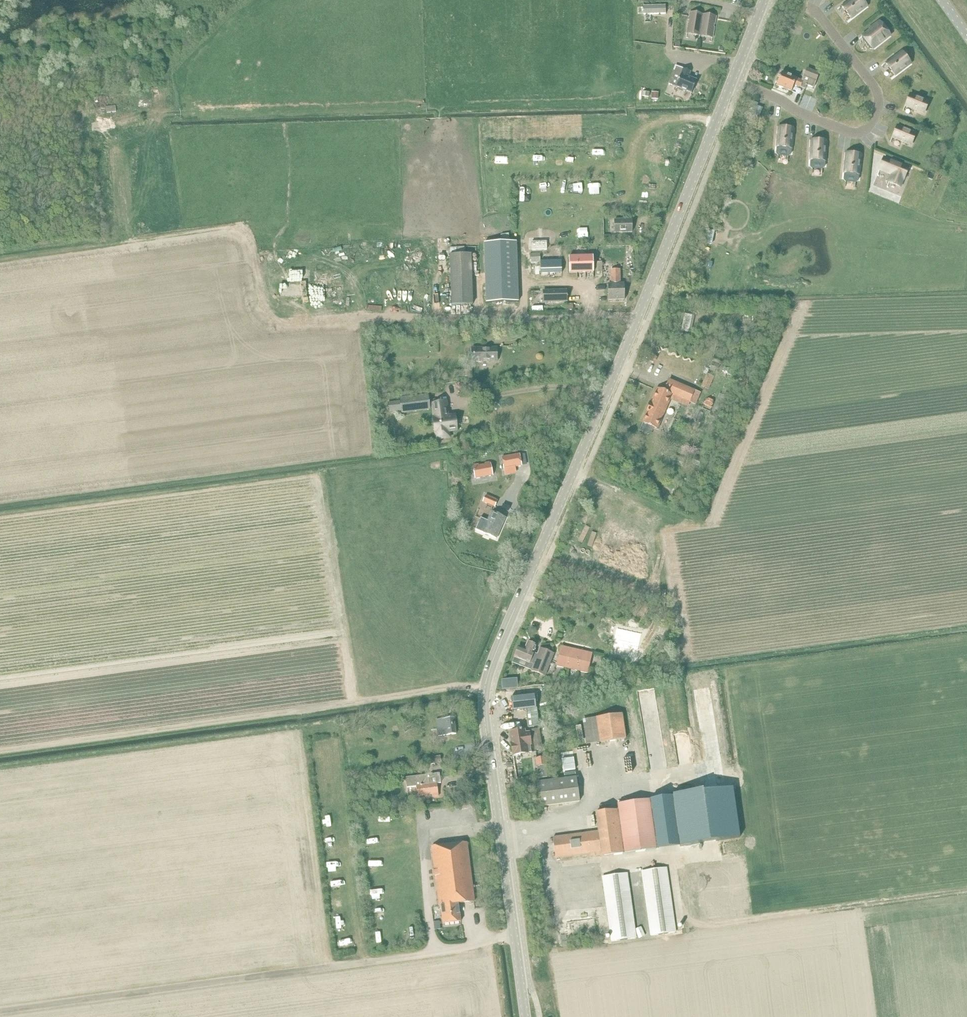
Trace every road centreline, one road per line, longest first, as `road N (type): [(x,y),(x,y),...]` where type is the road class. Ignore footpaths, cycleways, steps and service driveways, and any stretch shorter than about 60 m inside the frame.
road 1 (unclassified): [(526,1016),(486,682),(765,0)]
road 2 (track): [(636,317),(263,324),(253,312),(243,244),(224,230),(0,261)]

